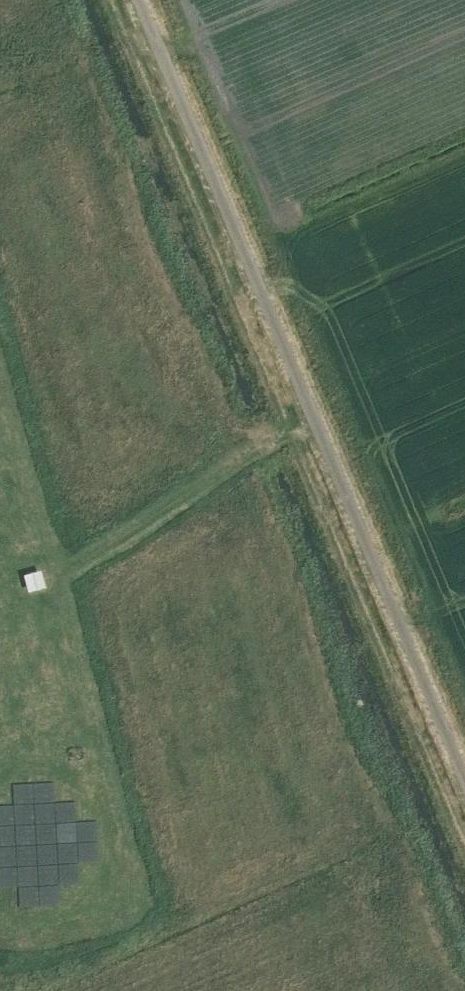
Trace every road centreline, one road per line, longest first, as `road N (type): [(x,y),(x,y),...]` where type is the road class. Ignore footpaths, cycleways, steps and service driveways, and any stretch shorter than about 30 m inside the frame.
road 1 (unclassified): [(464,779),(139,0)]
road 2 (track): [(310,409),(76,568),(50,576),(0,427)]
road 3 (track): [(116,839),(50,576)]
road 4 (track): [(0,919),(41,929),(85,911),(109,885),(116,839)]

